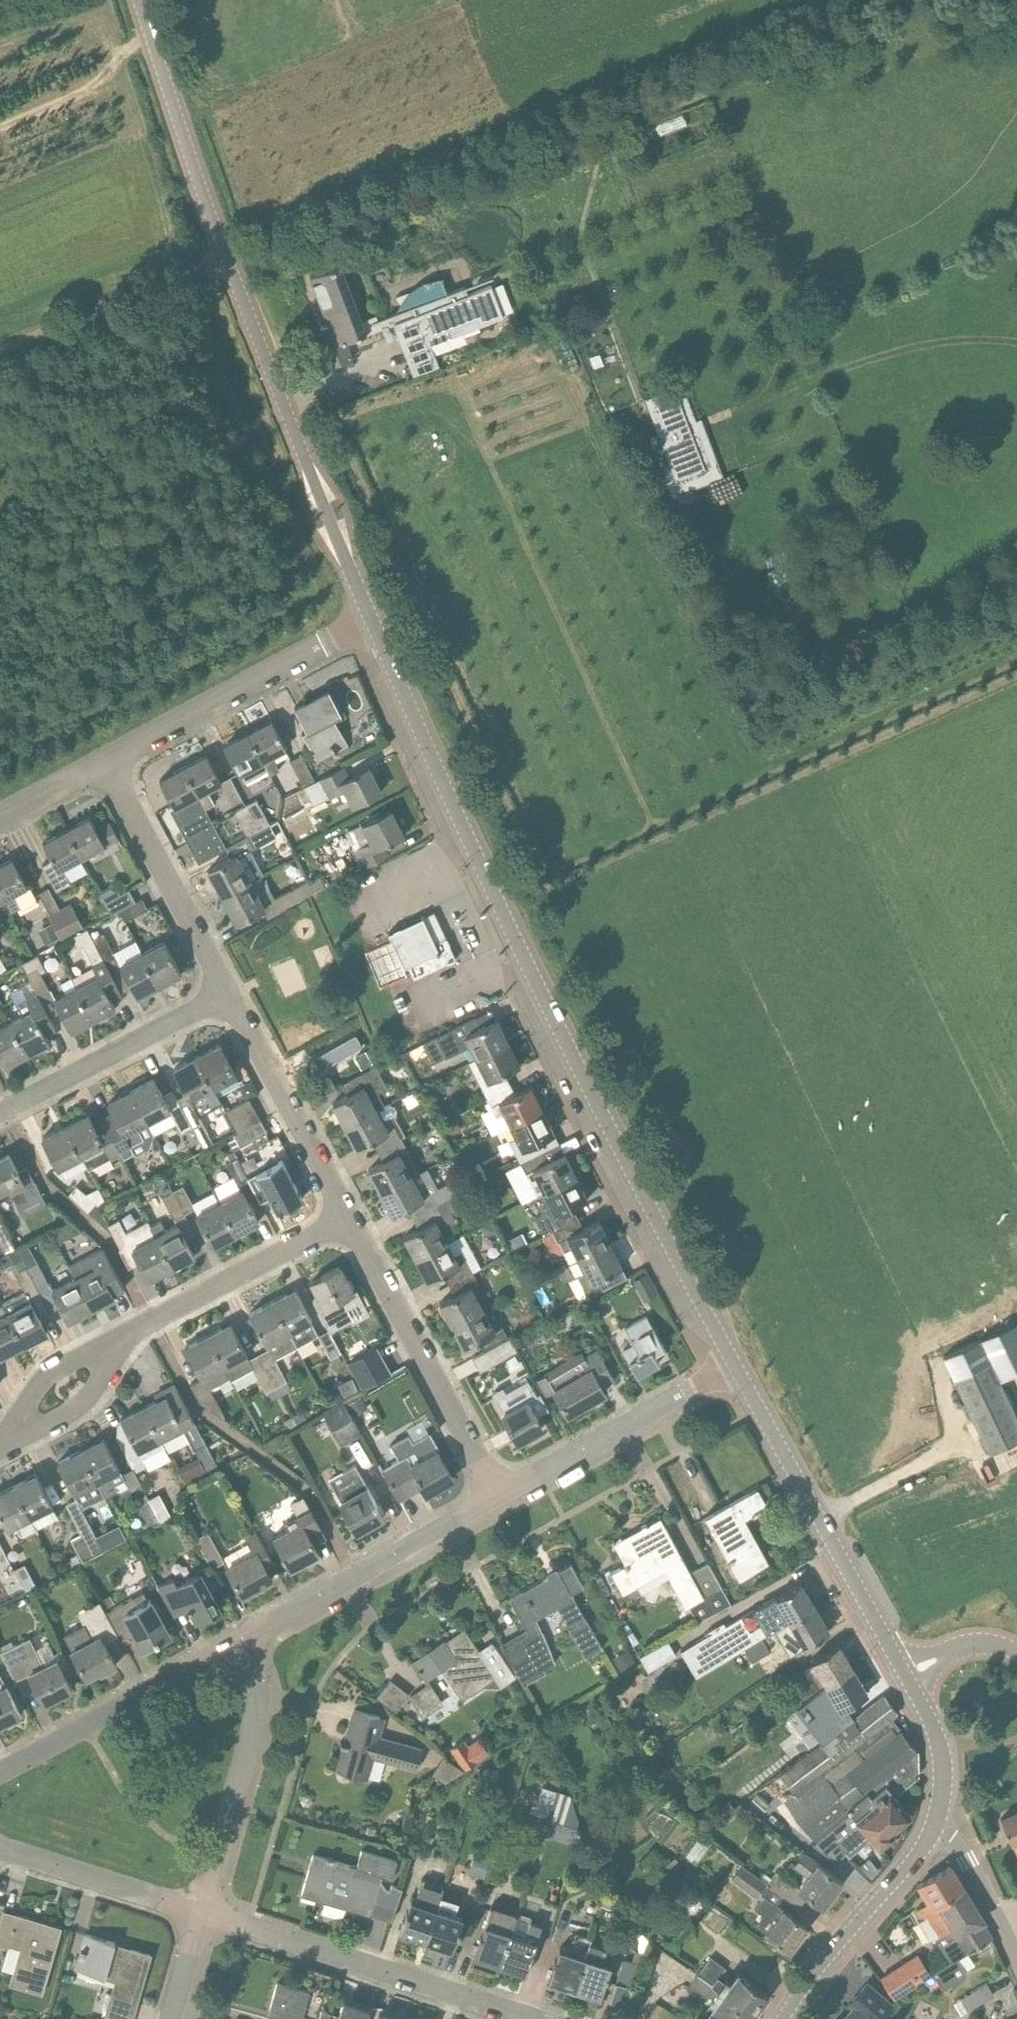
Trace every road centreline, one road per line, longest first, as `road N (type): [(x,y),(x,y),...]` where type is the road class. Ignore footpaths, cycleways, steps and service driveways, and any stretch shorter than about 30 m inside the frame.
road 1 (tertiary): [(735,1366),(583,1079),(372,622)]
road 2 (tertiary): [(372,622),(204,197),(139,0)]
road 3 (tertiary): [(905,1675),(735,1366)]
road 4 (residential): [(529,2018),(201,1916)]
road 5 (residential): [(498,1498),(347,1219)]
road 6 (residential): [(498,1498),(232,1644)]
road 7 (residential): [(105,764),(372,622)]
road 8 (residential): [(232,1644),(250,1676),(255,1719),(201,1916)]
road 9 (residential): [(735,1366),(498,1498)]
road 10 (residential): [(0,1773),(232,1644)]
road 11 (residential): [(226,992),(105,764)]
road 12 (residential): [(0,1116),(226,992)]
road 13 (residential): [(347,1219),(226,992)]
road 14 (residential): [(123,1343),(347,1219)]
road 15 (tertiary): [(785,2018),(934,1832)]
road 16 (residential): [(201,1916),(0,1846)]
road 17 (residential): [(0,1446),(58,1423),(99,1391),(123,1343)]
road 18 (residential): [(123,1343),(74,1362),(34,1391),(0,1446)]
road 19 (tertiary): [(934,1832),(942,1753),(905,1675)]
road 20 (residential): [(1016,1957),(960,1849),(934,1832)]

